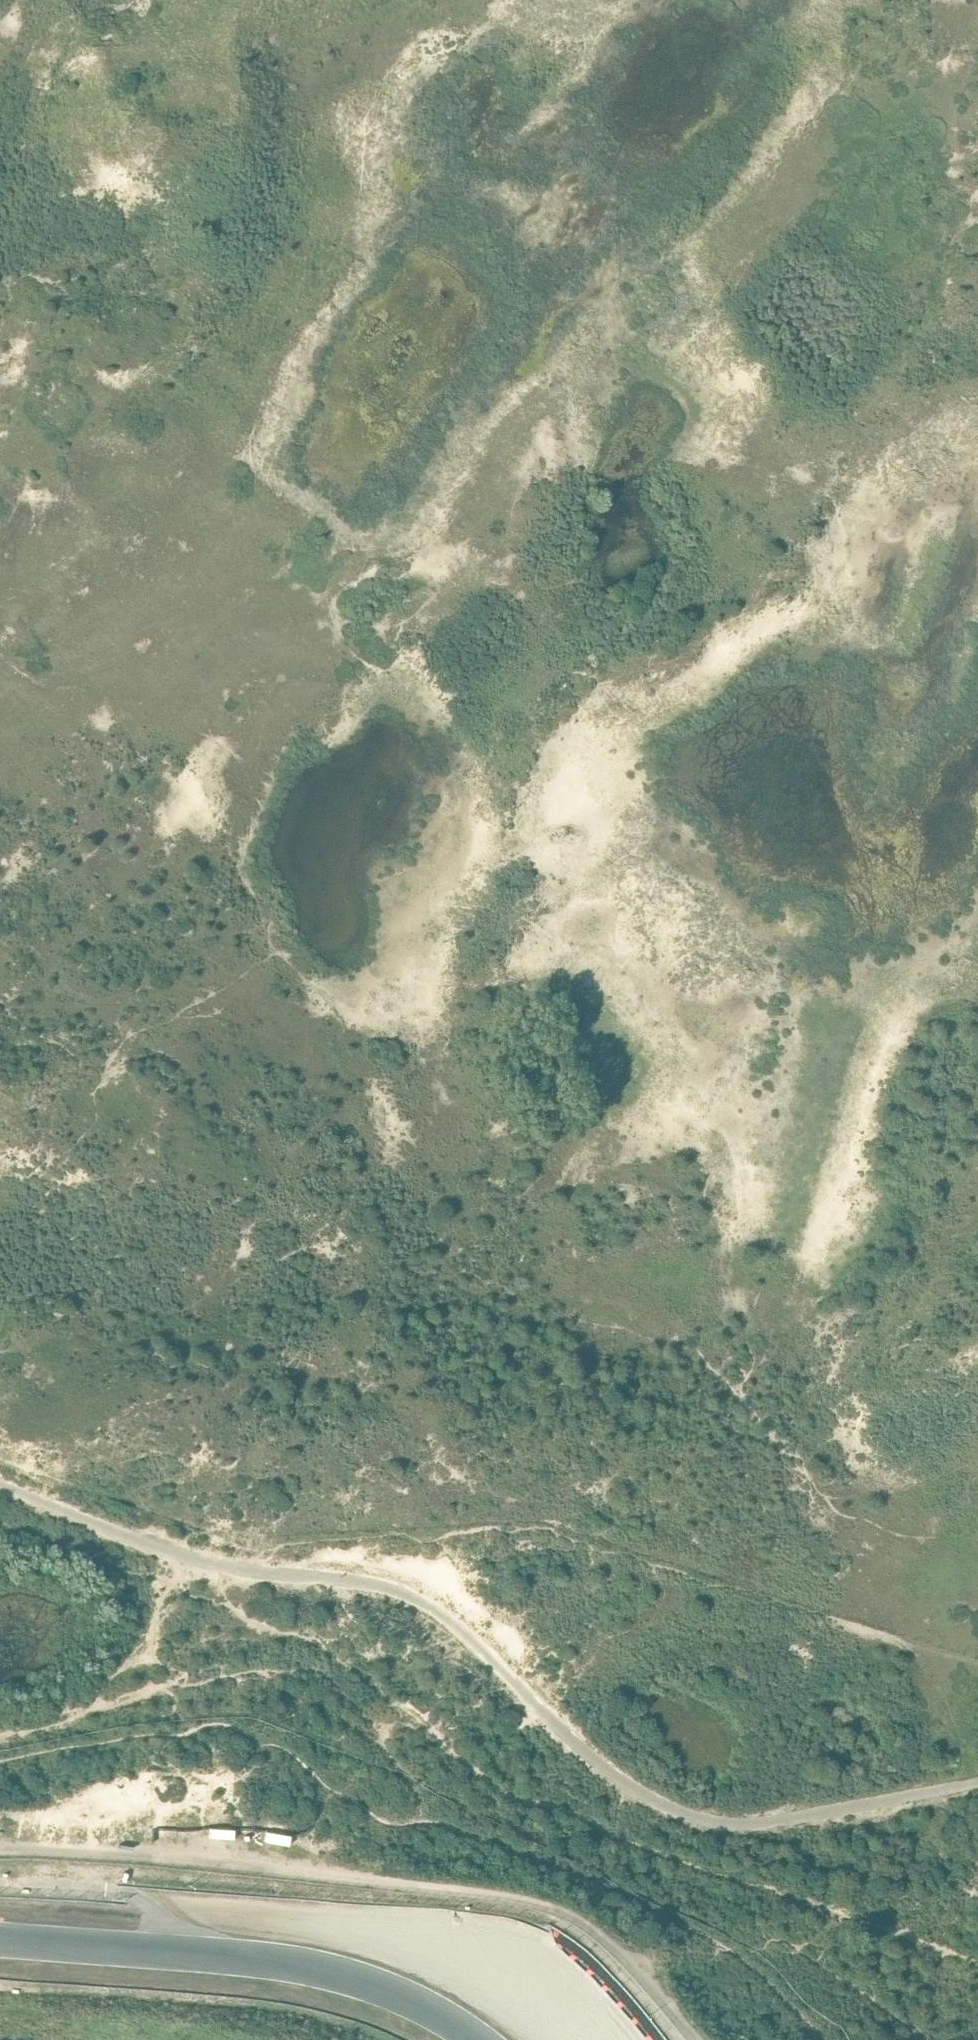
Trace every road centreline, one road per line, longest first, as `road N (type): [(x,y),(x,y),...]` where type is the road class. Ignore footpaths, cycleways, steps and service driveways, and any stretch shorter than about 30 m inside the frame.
road 1 (track): [(694,2039),(605,1941),(545,1905),(193,1862),(0,1851)]

